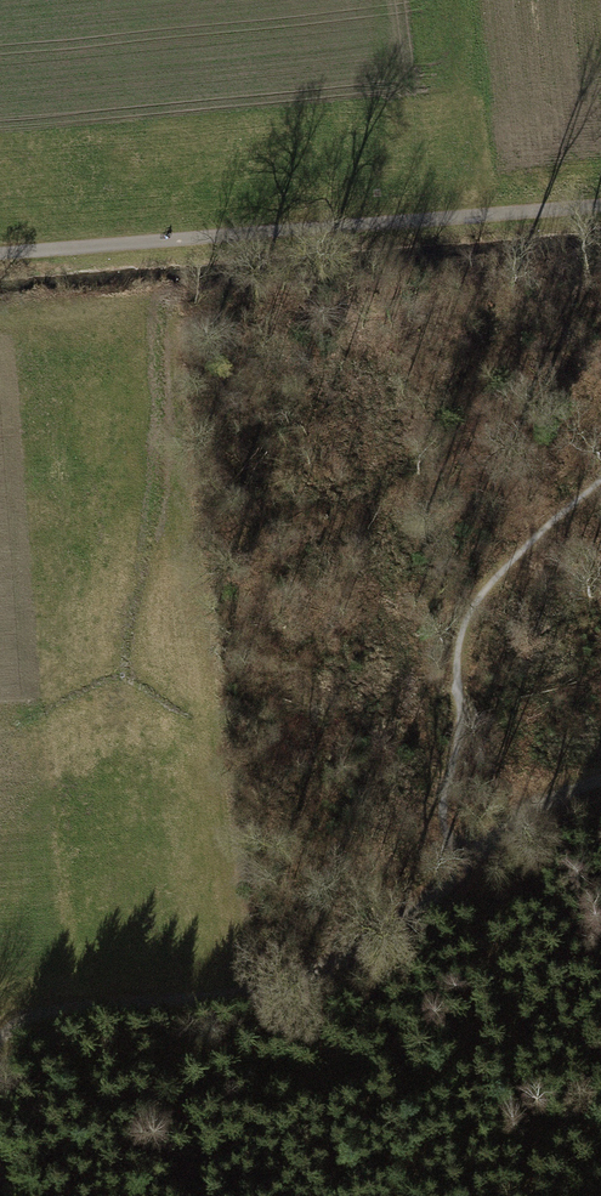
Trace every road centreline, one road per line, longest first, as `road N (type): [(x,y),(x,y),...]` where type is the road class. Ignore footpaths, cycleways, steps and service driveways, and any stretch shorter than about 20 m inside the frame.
road 1 (track): [(0,1041),(38,1012),(247,993),(317,971),(409,918),(508,830),(600,781)]
road 2 (track): [(600,206),(0,252)]
road 3 (track): [(600,479),(493,580),(457,647),(458,738),(440,823),(460,875)]

